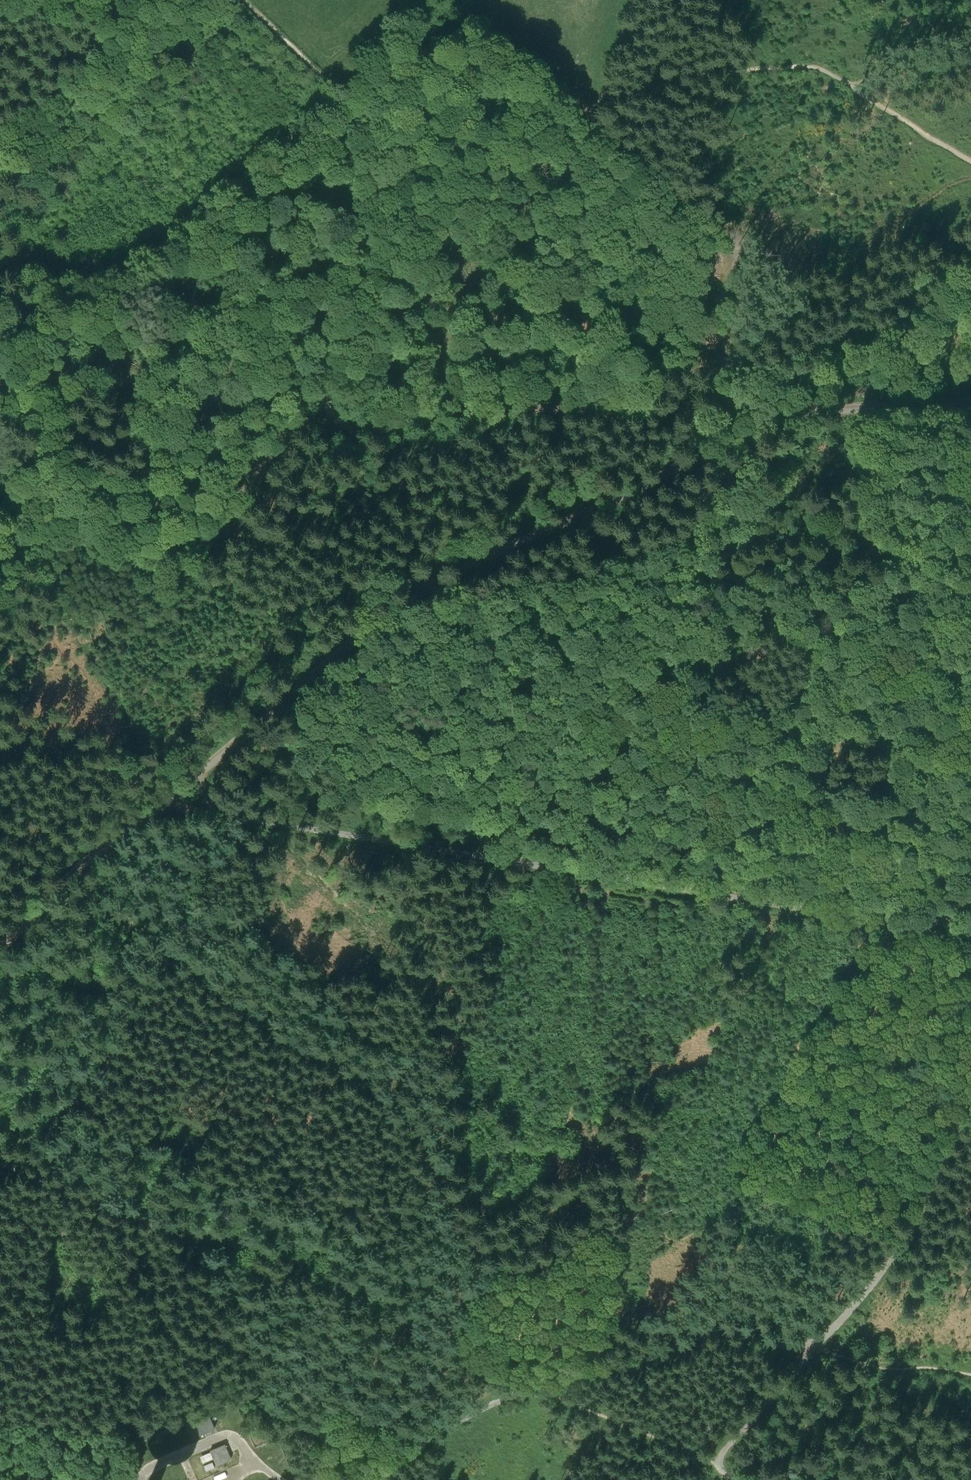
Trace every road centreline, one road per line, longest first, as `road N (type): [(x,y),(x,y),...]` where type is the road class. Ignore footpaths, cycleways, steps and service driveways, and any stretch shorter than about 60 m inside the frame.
road 1 (track): [(970,938),(214,811),(149,812)]
road 2 (track): [(806,413),(450,572),(179,789)]
road 3 (track): [(320,236),(327,259),(324,394),(347,430),(511,410),(806,413)]
road 4 (track): [(0,293),(36,306),(123,296),(181,279),(280,223),(302,222),(320,236)]
road 5 (track): [(851,87),(808,67),(722,70),(655,83),(600,106)]
road 6 (track): [(600,106),(438,135),(356,114)]
road 7 (track): [(0,949),(149,812)]
road 8 (track): [(970,404),(806,413)]
road 9 (track): [(356,114),(245,0)]
road 10 (track): [(814,1348),(970,1373)]
road 11 (track): [(605,1361),(596,1209)]
road 12 (track): [(719,1465),(724,1448),(814,1348)]
road 13 (track): [(596,1209),(618,1119),(647,1076)]
road 14 (track): [(970,162),(851,87)]
road 15 (track): [(320,236),(326,188),(356,114)]

